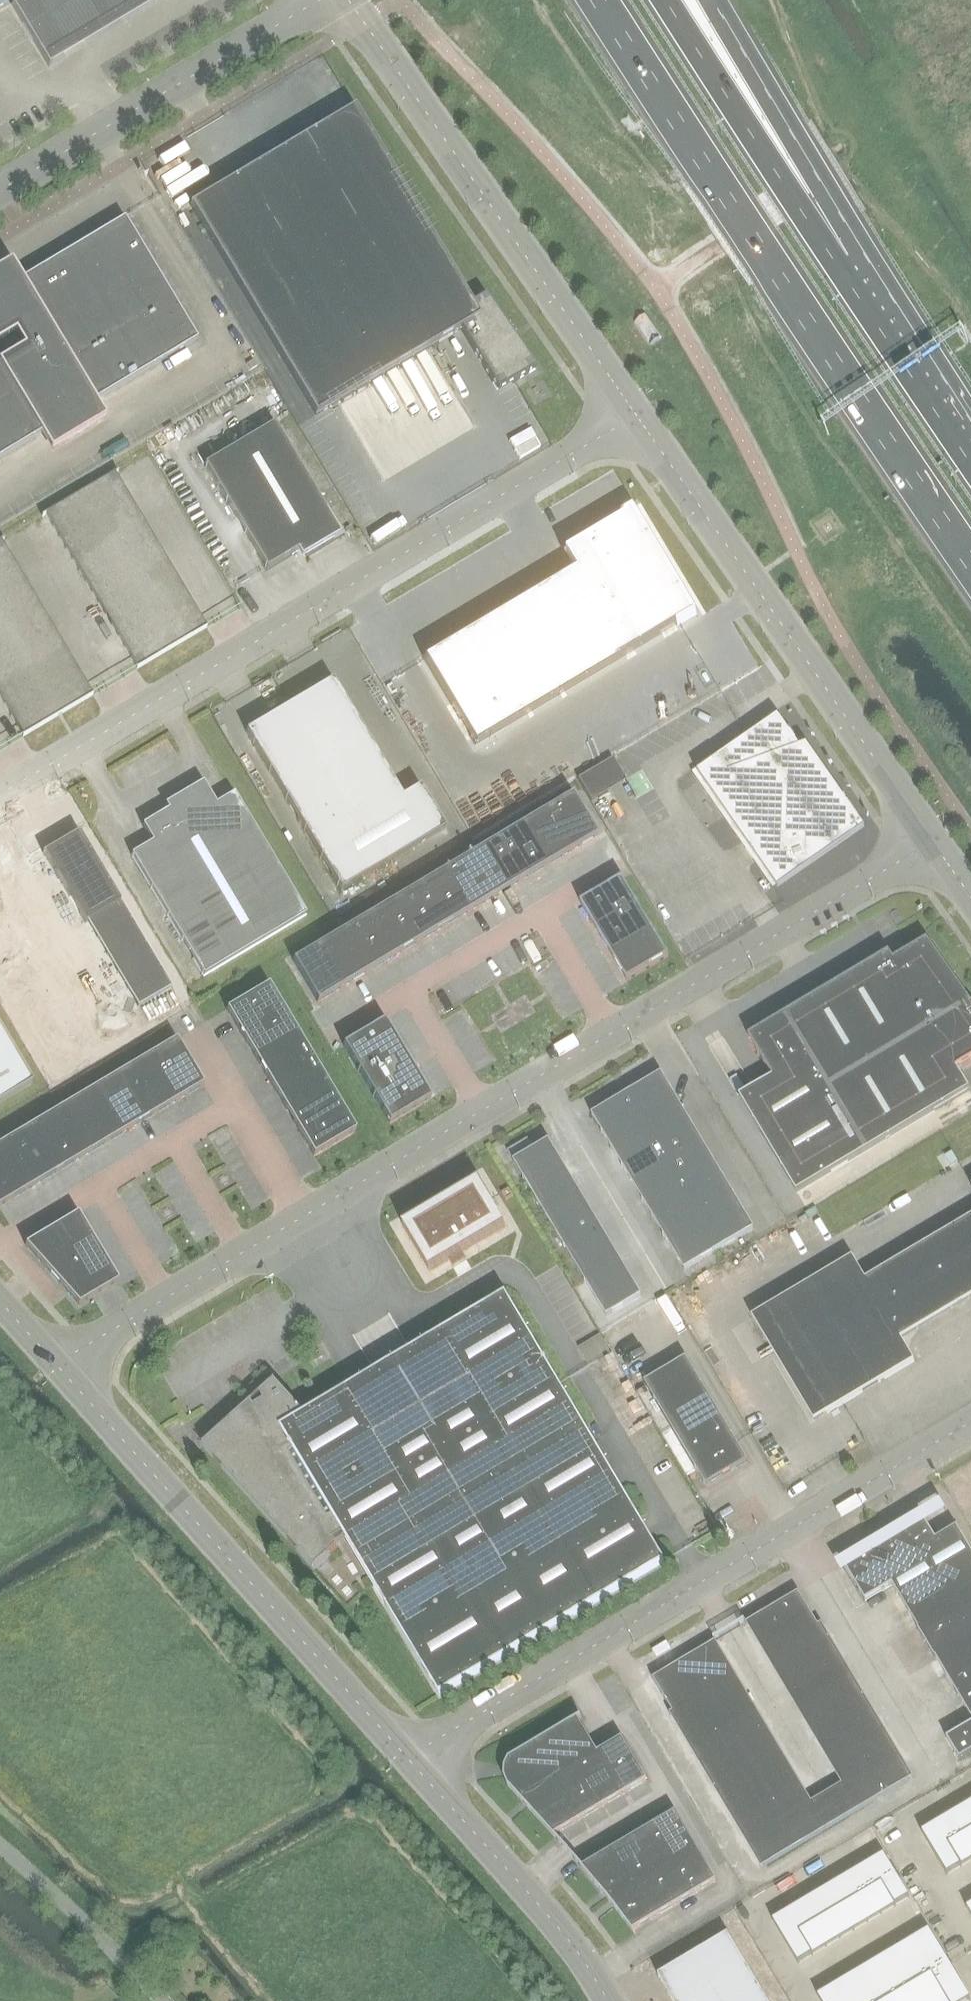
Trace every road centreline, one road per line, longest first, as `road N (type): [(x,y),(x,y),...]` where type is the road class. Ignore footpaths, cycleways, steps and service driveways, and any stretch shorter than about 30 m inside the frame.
road 1 (unclassified): [(929,840),(57,1369)]
road 2 (unclassified): [(635,417),(0,796)]
road 3 (trunk): [(598,0),(970,564)]
road 4 (unclassified): [(407,1761),(970,1422)]
road 5 (unclassified): [(407,1761),(57,1369)]
road 6 (tertiary): [(635,417),(929,840)]
road 7 (tertiary): [(347,0),(635,417)]
road 8 (unclassified): [(0,189),(317,0)]
road 9 (unclassified): [(607,2000),(560,1932),(407,1761)]
road 10 (trunk): [(835,260),(664,0)]
road 11 (trunk): [(835,260),(712,0)]
road 12 (trunk): [(970,460),(835,260)]
road 13 (residential): [(162,2000),(58,1897)]

